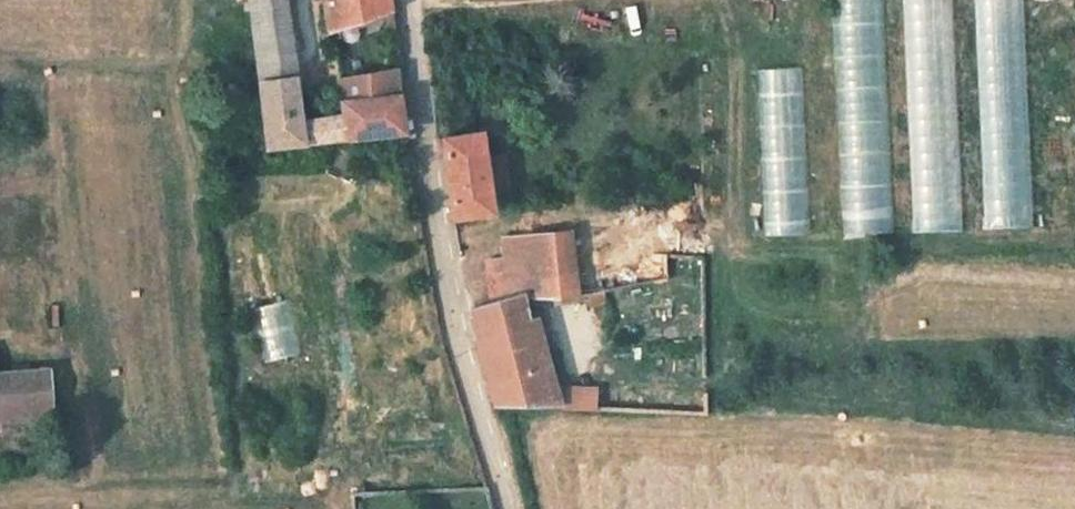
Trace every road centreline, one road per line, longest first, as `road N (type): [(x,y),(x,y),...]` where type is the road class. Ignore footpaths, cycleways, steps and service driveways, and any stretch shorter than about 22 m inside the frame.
road 1 (residential): [(403,0),(460,339),(505,508)]

